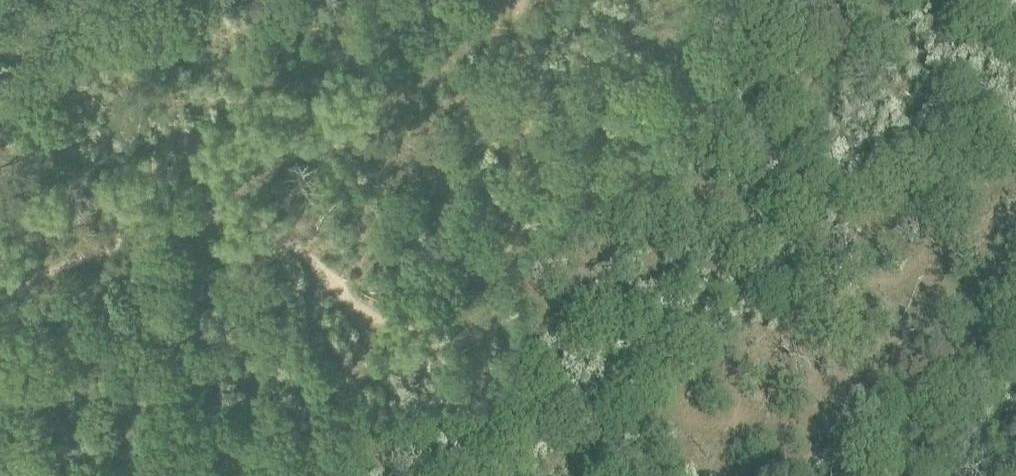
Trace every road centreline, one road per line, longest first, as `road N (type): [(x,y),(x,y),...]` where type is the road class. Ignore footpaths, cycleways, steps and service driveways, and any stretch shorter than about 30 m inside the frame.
road 1 (track): [(17,282),(199,217),(243,216),(279,234),(369,315),(409,329)]
road 2 (track): [(409,329),(512,245),(529,120),(520,0)]
road 3 (track): [(763,475),(881,420),(951,360),(983,314),(1015,292)]
road 4 (track): [(516,475),(489,451),(450,365),(409,329)]

